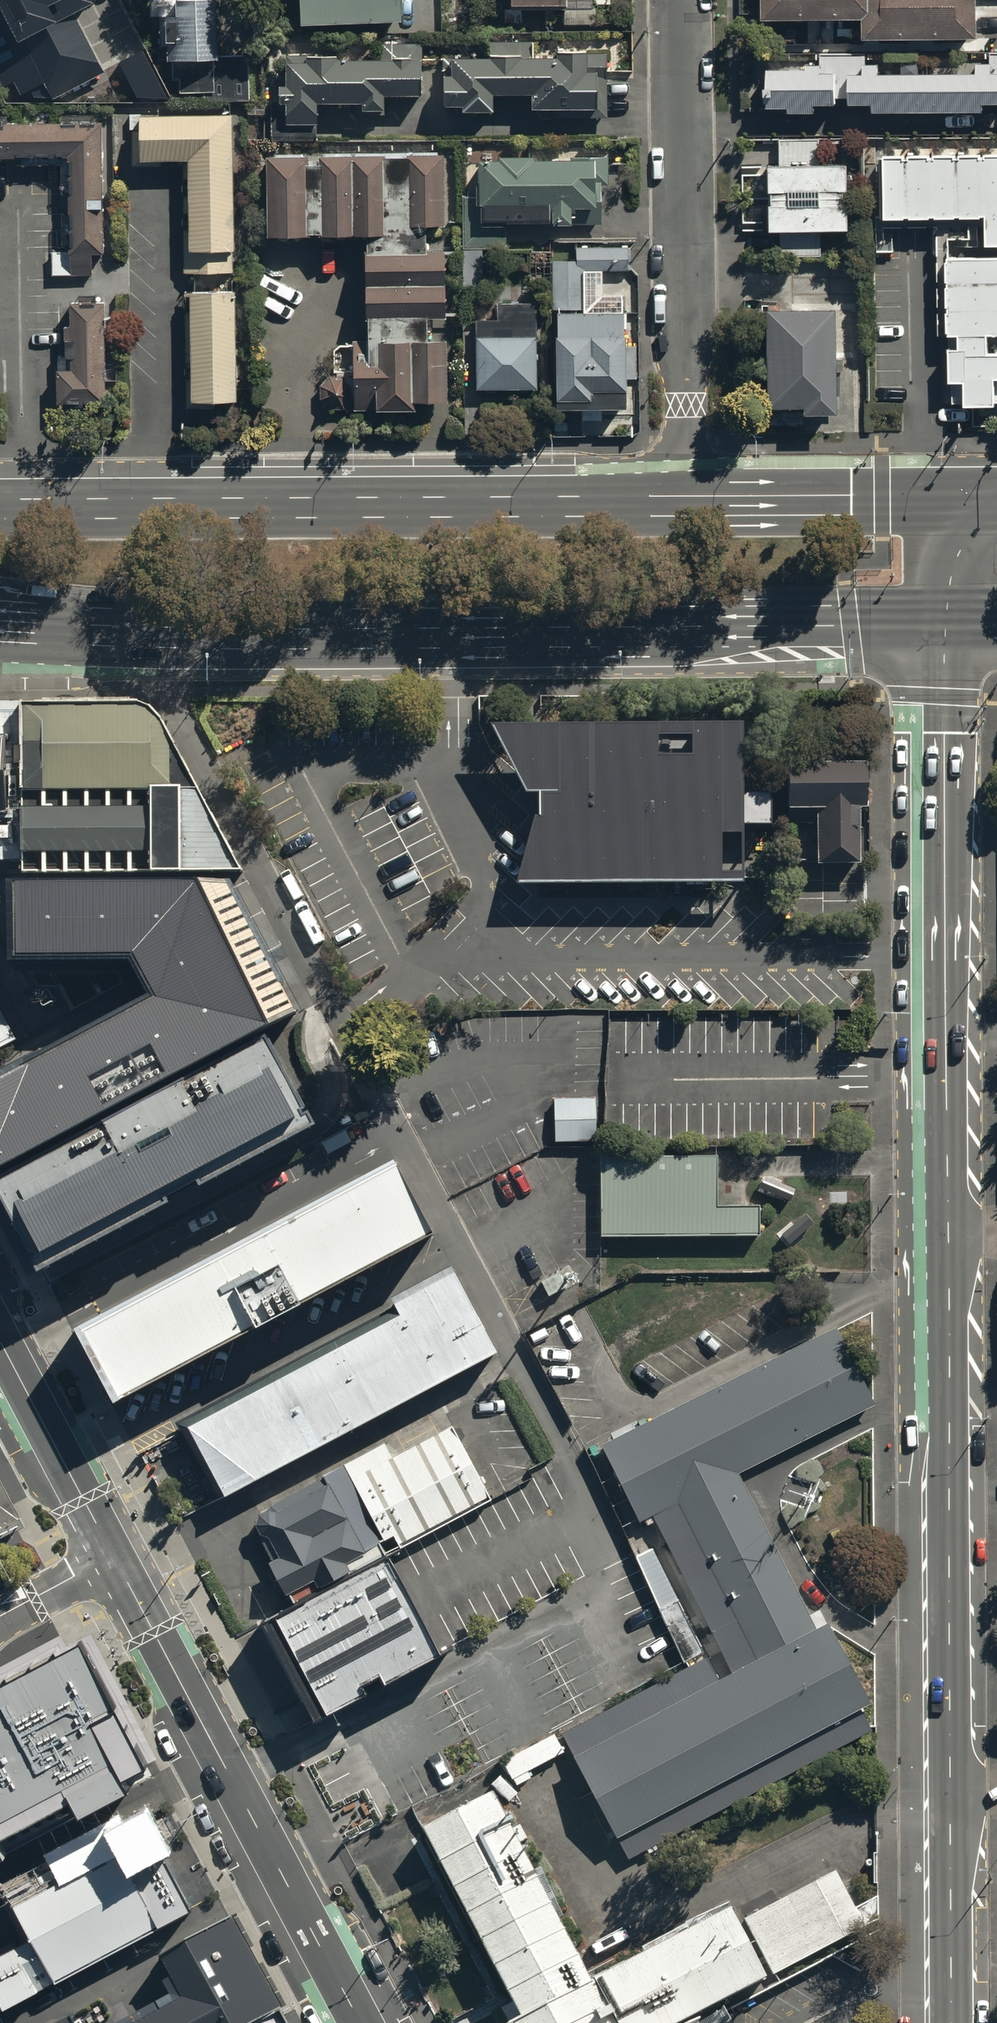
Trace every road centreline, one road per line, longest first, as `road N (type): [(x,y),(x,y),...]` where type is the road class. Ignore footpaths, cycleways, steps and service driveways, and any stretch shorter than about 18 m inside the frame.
road 1 (unclassified): [(230,1776),(600,1581),(604,1550),(589,1499),(128,622)]
road 2 (primary): [(939,616),(128,622)]
road 3 (primary): [(0,508),(689,504)]
road 4 (secondary): [(945,1239),(939,616)]
road 5 (secondary): [(950,1793),(945,1239)]
road 6 (unclassified): [(681,0),(689,504)]
road 7 (tertiary): [(361,2022),(230,1776)]
road 8 (tertiary): [(230,1776),(113,1555)]
road 9 (primary): [(689,504),(938,503)]
road 10 (tertiary): [(113,1555),(0,1339)]
road 11 (secondary): [(952,2022),(950,1793)]
road 12 (residential): [(113,1555),(0,1616)]
road 13 (primary): [(128,622),(0,624)]

